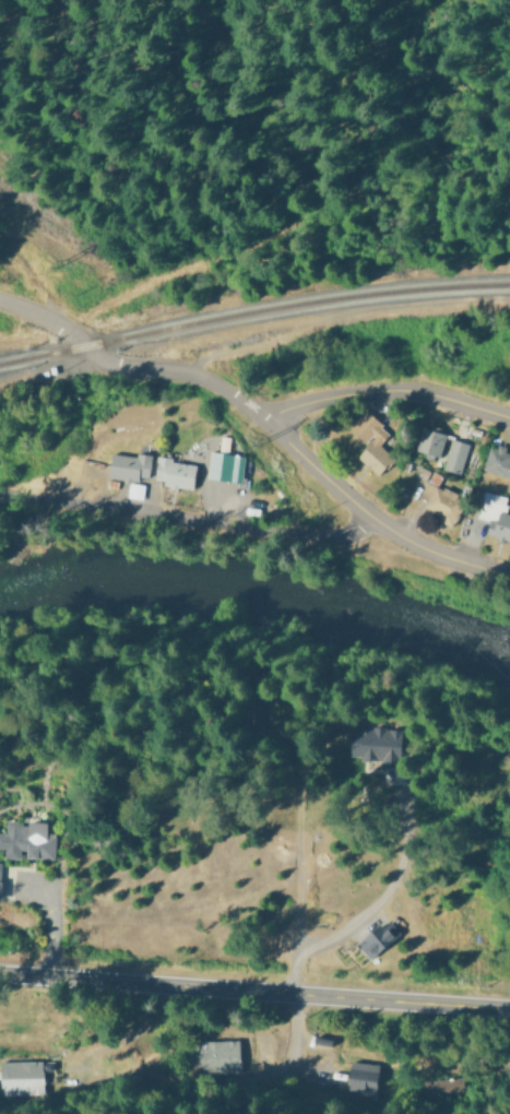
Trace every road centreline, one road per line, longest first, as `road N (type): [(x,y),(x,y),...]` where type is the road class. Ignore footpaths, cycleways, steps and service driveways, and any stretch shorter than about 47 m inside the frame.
road 1 (tertiary): [(0,973),(509,1008)]
road 2 (residential): [(363,514),(352,528),(319,537),(0,496)]
road 3 (residential): [(272,435),(215,387),(109,376),(64,333),(0,308)]
road 4 (residential): [(509,425),(408,399),(312,413),(272,435)]
road 5 (residential): [(509,586),(407,548),(363,514)]
road 6 (residential): [(363,514),(272,435)]

